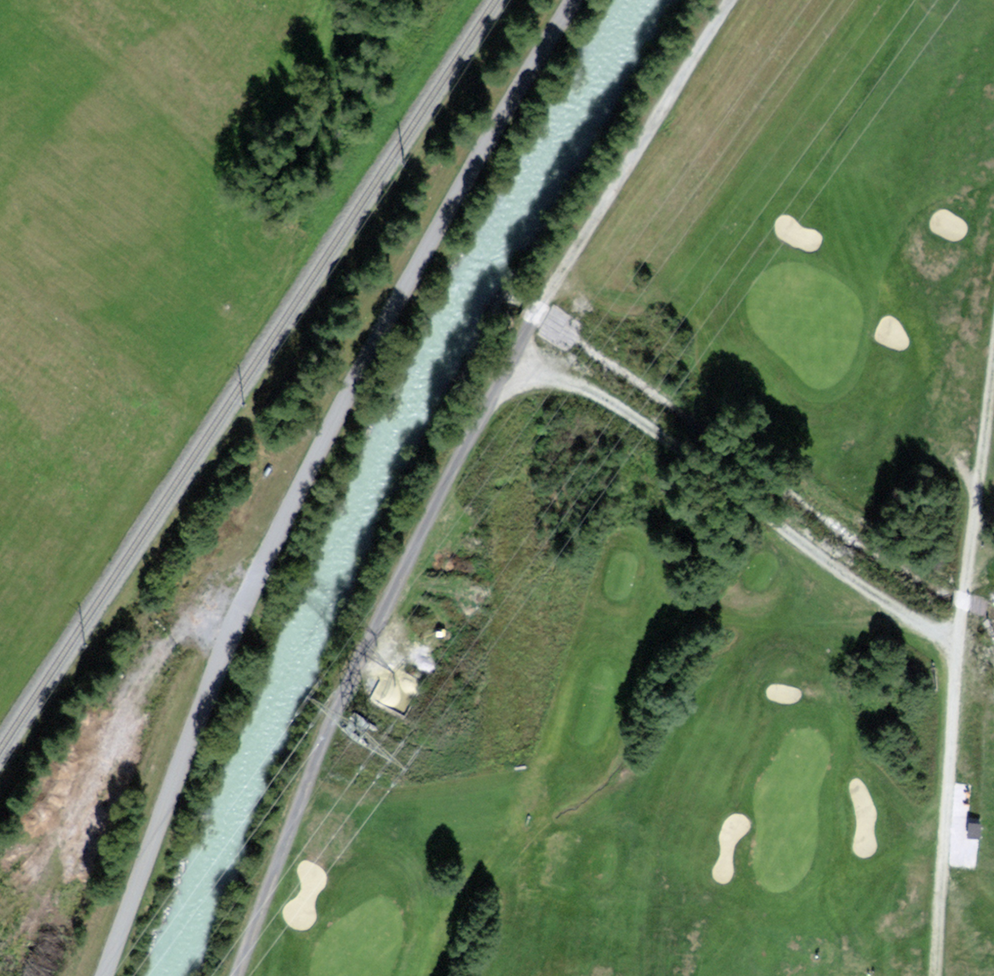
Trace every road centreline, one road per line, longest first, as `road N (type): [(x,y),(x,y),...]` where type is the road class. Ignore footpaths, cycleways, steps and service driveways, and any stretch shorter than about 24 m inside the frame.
road 1 (unclassified): [(574,0),(416,262),(245,597),(102,975)]
road 2 (track): [(235,975),(294,807),(426,517),(519,358)]
road 3 (track): [(519,358),(592,392),(957,651)]
road 4 (track): [(519,358),(545,288),(731,0)]
road 5 (track): [(935,975),(957,651)]
road 6 (track): [(993,355),(957,651)]

